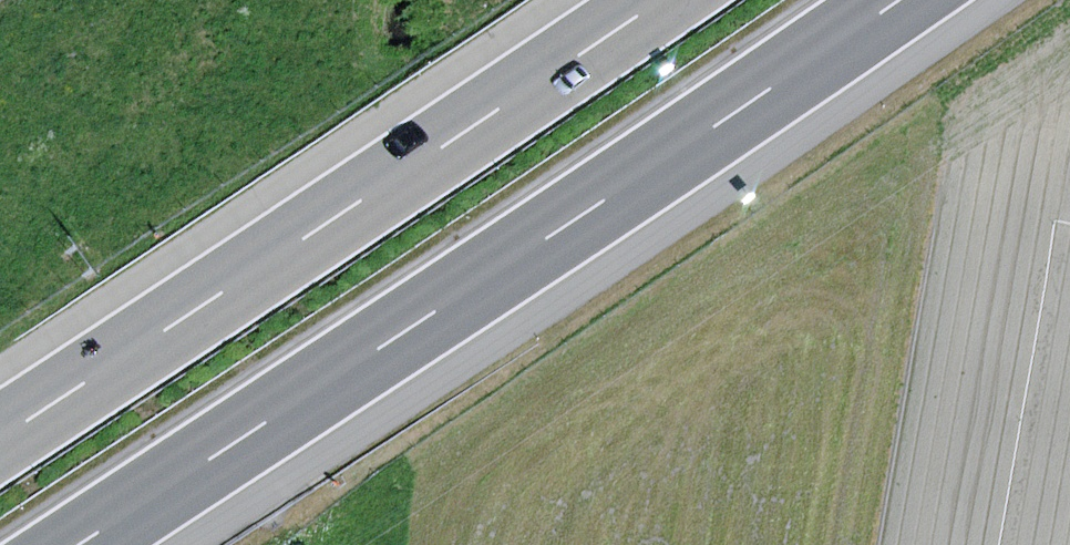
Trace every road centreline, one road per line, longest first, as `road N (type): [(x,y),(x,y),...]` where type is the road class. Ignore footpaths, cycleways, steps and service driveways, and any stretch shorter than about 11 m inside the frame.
road 1 (motorway): [(91,544),(896,0)]
road 2 (motorway): [(680,0),(0,456)]

